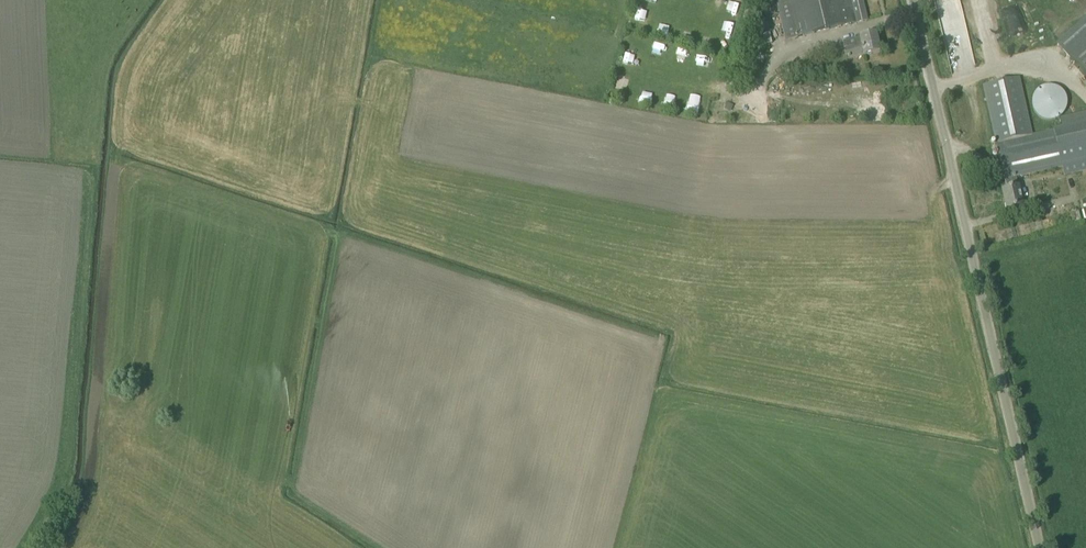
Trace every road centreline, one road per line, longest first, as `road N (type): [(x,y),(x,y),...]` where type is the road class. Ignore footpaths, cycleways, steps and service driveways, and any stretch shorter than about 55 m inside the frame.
road 1 (unclassified): [(1042,547),(914,0)]

